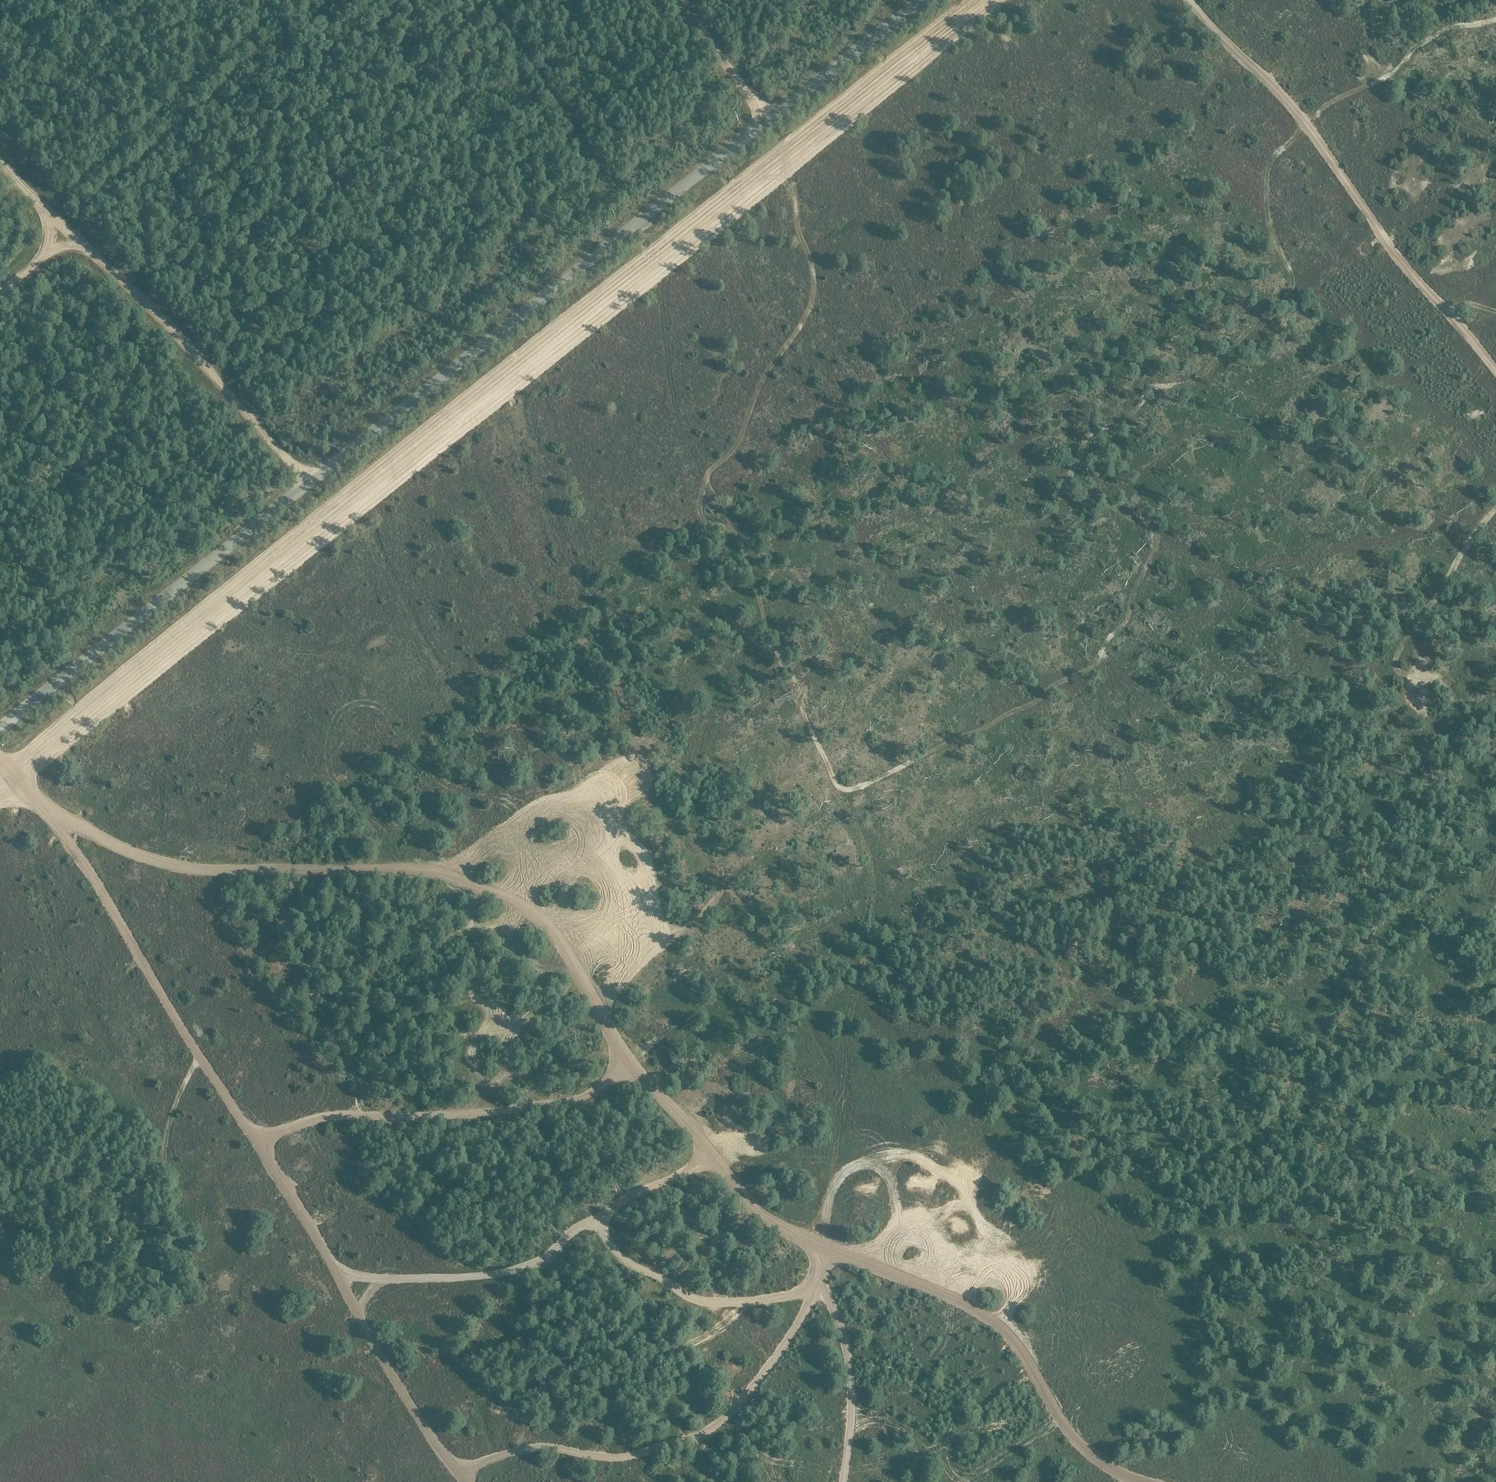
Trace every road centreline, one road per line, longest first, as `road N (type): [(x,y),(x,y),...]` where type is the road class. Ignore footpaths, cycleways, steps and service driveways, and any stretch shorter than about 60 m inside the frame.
road 1 (track): [(981,0),(0,797)]

